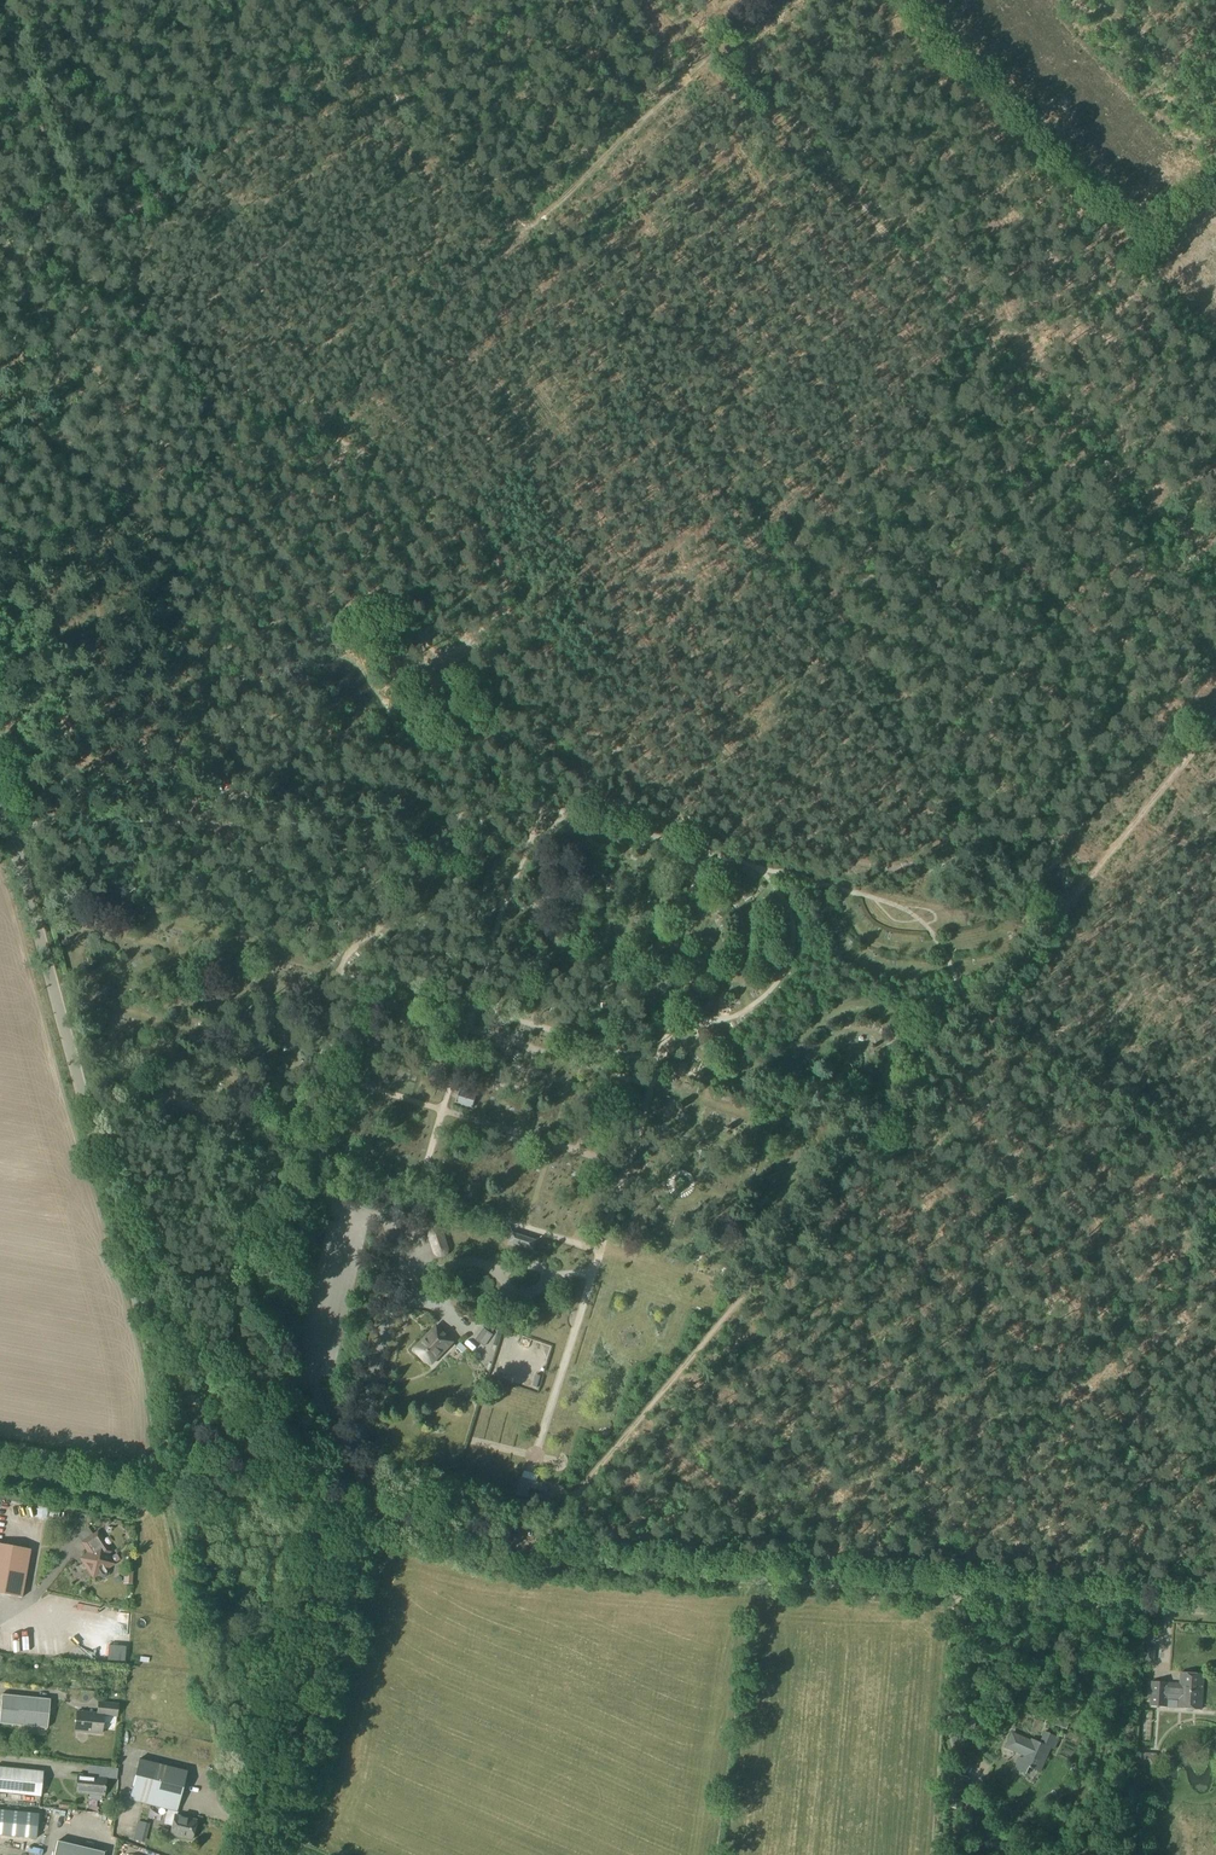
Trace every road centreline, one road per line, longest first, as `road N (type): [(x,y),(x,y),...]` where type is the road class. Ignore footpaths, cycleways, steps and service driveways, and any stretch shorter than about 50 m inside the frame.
road 1 (unclassified): [(1215,1611),(649,1571),(343,1514)]
road 2 (track): [(529,1550),(1061,911)]
road 3 (track): [(138,296),(158,239),(175,224),(280,201),(350,159),(366,138),(419,158),(429,177),(433,242),(380,273),(346,322),(321,341),(282,335),(208,345),(184,365)]
road 4 (track): [(1215,586),(1082,457),(706,55)]
road 5 (unclassified): [(162,1481),(143,1335),(0,803)]
road 6 (track): [(85,252),(370,36),(520,240)]
road 7 (track): [(706,55),(431,330),(315,427)]
road 8 (track): [(1041,896),(863,859),(790,833),(664,773),(584,719)]
road 9 (track): [(447,656),(392,613),(315,625),(300,662),(309,711),(270,761),(268,798),(243,809)]
road 10 (unclassified): [(263,1854),(343,1514)]
road 11 (track): [(724,502),(636,595),(464,720)]
road 12 (track): [(402,147),(389,150),(388,169),(359,195),(297,232),(205,308),(162,327)]
road 13 (track): [(25,553),(26,583),(64,619),(84,675),(69,711),(105,775),(85,802),(86,817)]
road 14 (track): [(227,409),(166,451),(161,494),(149,515),(75,545),(0,558)]
road 15 (track): [(283,433),(294,495),(290,562),(303,590),(317,606),(387,612)]
road 16 (track): [(1061,911),(1215,717)]
road 17 (track): [(71,228),(85,252),(144,303),(169,356),(227,409)]
road 18 (track): [(505,603),(586,701),(551,809)]
road 19 (track): [(505,603),(447,656),(464,720),(431,802)]
road 20 (track): [(0,388),(77,445),(112,490),(125,530)]
road 21 (unclassified): [(343,1514),(162,1481)]
road 22 (unclassified): [(162,1481),(0,1451)]
road 23 (track): [(1177,92),(1085,0)]

